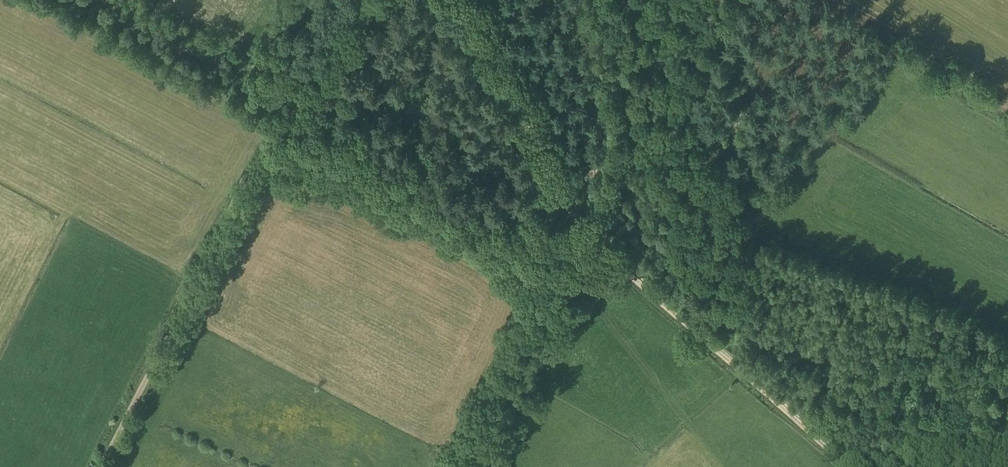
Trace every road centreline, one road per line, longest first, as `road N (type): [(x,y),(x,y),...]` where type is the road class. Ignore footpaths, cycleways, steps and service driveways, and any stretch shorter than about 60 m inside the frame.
road 1 (track): [(111,466),(292,115),(371,0)]
road 2 (track): [(598,246),(840,466)]
road 3 (track): [(463,0),(571,215),(598,246)]

